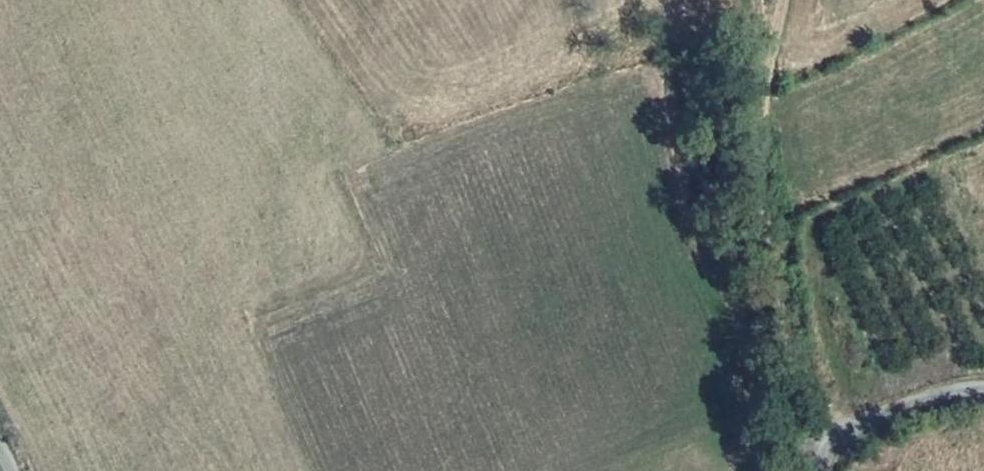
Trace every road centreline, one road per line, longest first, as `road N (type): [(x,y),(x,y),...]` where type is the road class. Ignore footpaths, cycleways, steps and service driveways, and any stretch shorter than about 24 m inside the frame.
road 1 (track): [(829,448),(771,166),(784,0)]
road 2 (unclassified): [(983,395),(875,420),(829,448),(821,470)]

